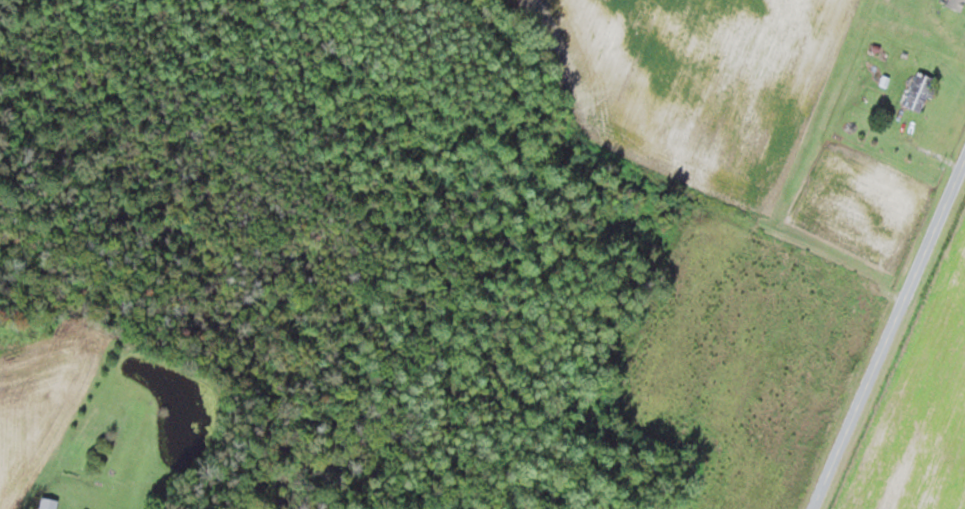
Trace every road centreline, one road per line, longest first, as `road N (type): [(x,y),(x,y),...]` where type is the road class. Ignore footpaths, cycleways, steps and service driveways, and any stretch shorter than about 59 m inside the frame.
road 1 (residential): [(816,508),(964,152)]

